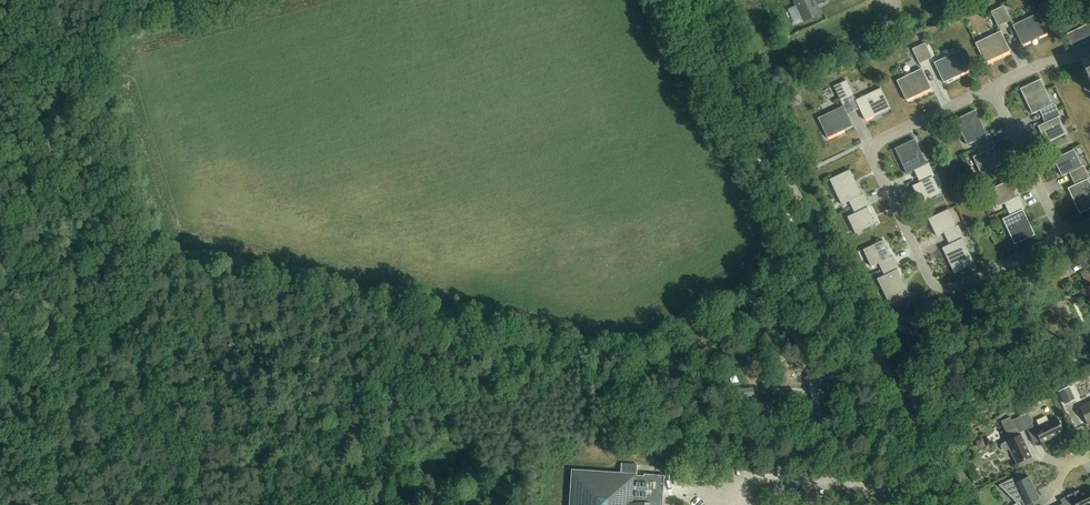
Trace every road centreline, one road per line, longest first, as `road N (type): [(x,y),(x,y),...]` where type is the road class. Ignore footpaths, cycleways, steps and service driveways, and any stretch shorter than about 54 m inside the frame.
road 1 (track): [(958,504),(693,0)]
road 2 (residential): [(931,279),(874,148),(993,88)]
road 3 (residential): [(1063,236),(993,88)]
road 4 (residential): [(931,279),(944,288),(962,285),(1063,236)]

